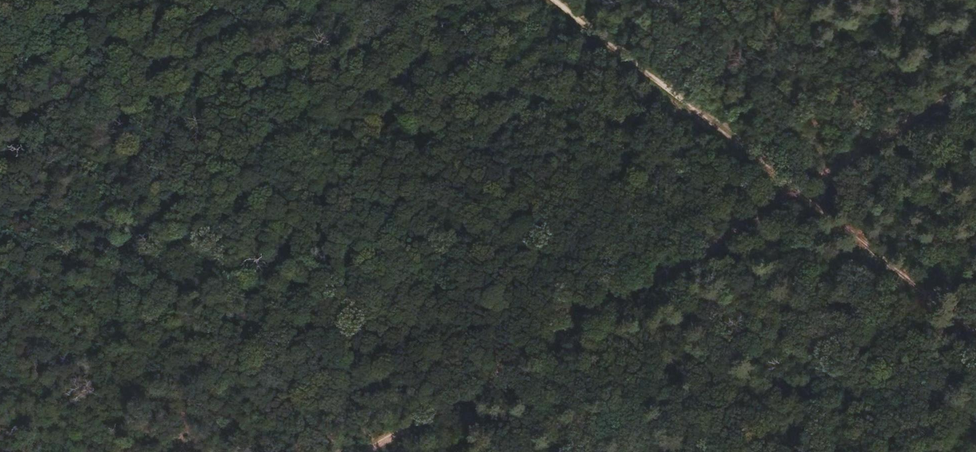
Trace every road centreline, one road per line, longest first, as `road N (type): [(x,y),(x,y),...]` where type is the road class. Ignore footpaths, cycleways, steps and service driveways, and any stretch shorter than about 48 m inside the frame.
road 1 (track): [(383,451),(815,206),(975,96)]
road 2 (track): [(551,0),(975,331)]
road 3 (track): [(0,95),(94,0)]

